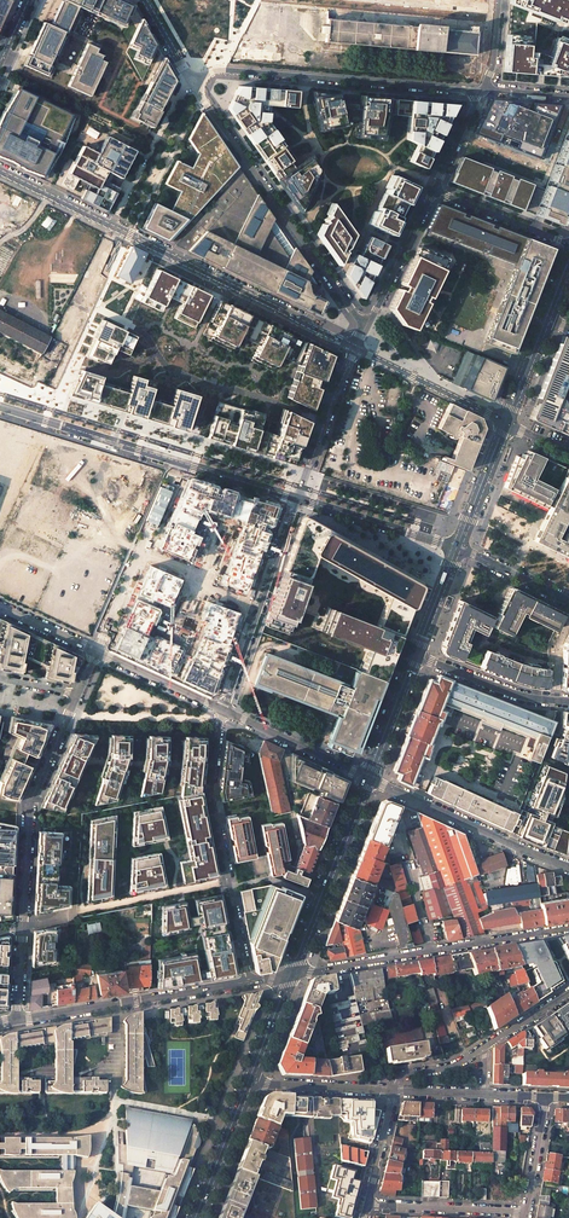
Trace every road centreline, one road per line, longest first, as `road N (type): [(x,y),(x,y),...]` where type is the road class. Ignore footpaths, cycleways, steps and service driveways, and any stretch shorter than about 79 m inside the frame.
road 1 (unclassified): [(355,349),(0,171)]
road 2 (residential): [(193,83),(361,333)]
road 3 (residential): [(480,92),(220,70),(193,83)]
road 4 (residential): [(568,928),(289,975)]
road 5 (residential): [(248,982),(212,790),(224,711)]
road 6 (residential): [(77,695),(29,805),(22,927)]
road 7 (residential): [(17,1020),(248,982)]
road 8 (residential): [(224,711),(297,498)]
road 9 (residential): [(368,777),(568,866)]
road 10 (secondary): [(289,975),(368,777)]
road 11 (residential): [(179,462),(96,651)]
road 12 (residential): [(0,406),(179,462)]
road 13 (residential): [(297,498),(458,547)]
road 14 (unclassified): [(506,423),(355,349)]
road 15 (residential): [(364,1204),(526,1212)]
road 16 (unclassified): [(415,655),(522,696),(568,701)]
road 17 (residential): [(361,333),(434,190)]
road 18 (residential): [(355,349),(297,498)]
road 19 (residential): [(224,711),(368,777)]
road 20 (secondary): [(196,1217),(250,1083)]
road 21 (residential): [(568,242),(434,190)]
road 22 (residential): [(250,1083),(393,1090)]
road 23 (residential): [(96,651),(224,711)]
road 24 (secondary): [(458,547),(506,423)]
road 25 (secondary): [(368,777),(415,655)]
road 26 (unclassified): [(458,547),(568,603)]
road 27 (residential): [(179,462),(297,498)]

